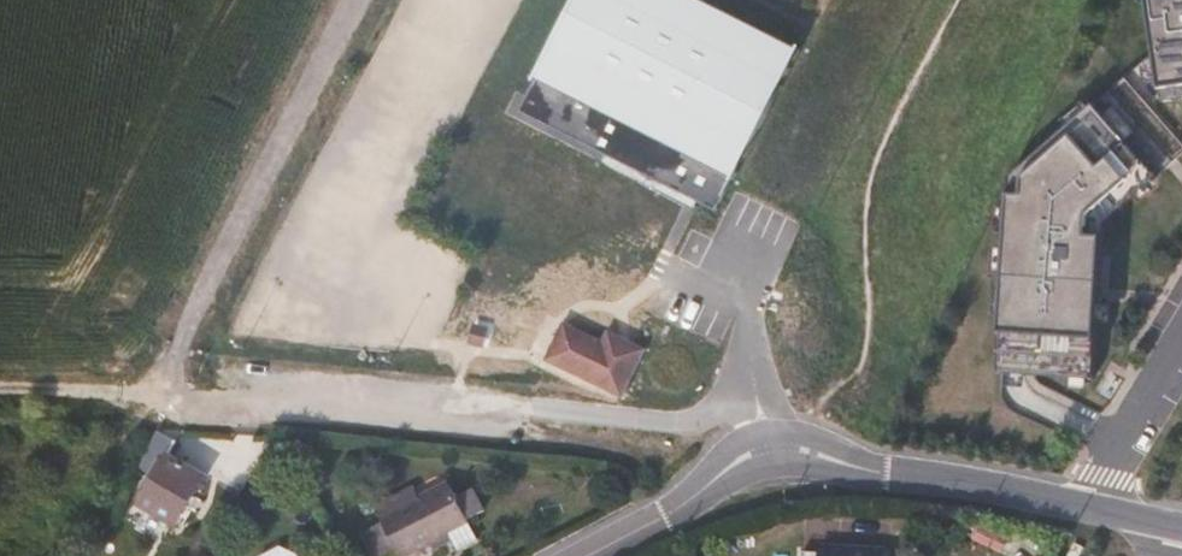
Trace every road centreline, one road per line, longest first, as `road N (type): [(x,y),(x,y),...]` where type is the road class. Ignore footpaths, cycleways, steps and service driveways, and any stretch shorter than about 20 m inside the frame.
road 1 (track): [(535,410),(0,392)]
road 2 (track): [(354,0),(153,398)]
road 3 (residential): [(950,483),(888,470),(813,436),(769,432),(731,450),(672,513)]
road 4 (residential): [(672,513),(774,466),(950,483)]
road 5 (residential): [(1181,336),(1090,510)]
road 6 (residential): [(950,483),(1090,510)]

